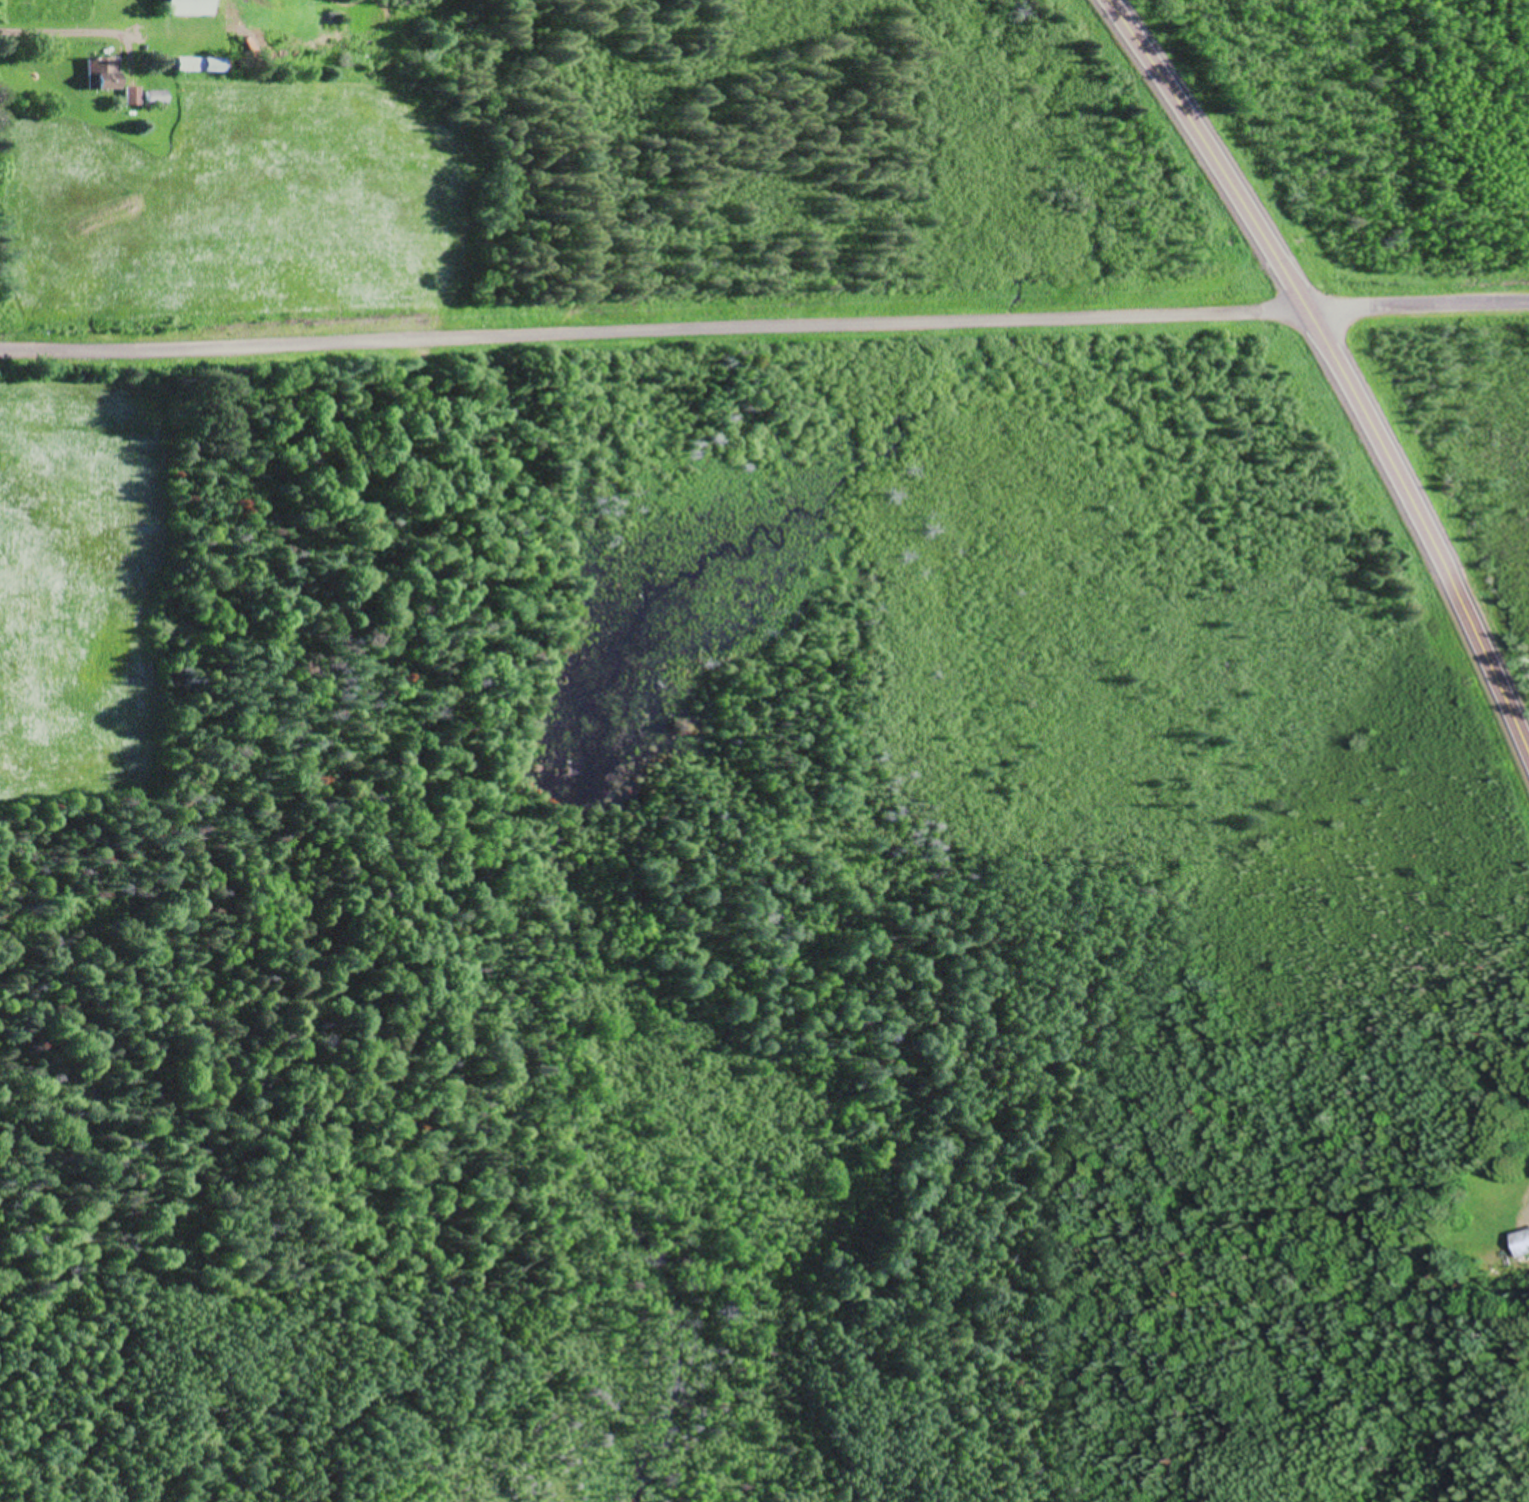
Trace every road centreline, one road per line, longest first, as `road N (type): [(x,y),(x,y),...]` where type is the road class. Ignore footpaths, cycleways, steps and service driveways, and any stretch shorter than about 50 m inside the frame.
road 1 (residential): [(0,349),(1307,310)]
road 2 (primary): [(1528,752),(1371,424),(1230,183),(1108,0)]
road 3 (residential): [(1307,310),(1528,301)]

